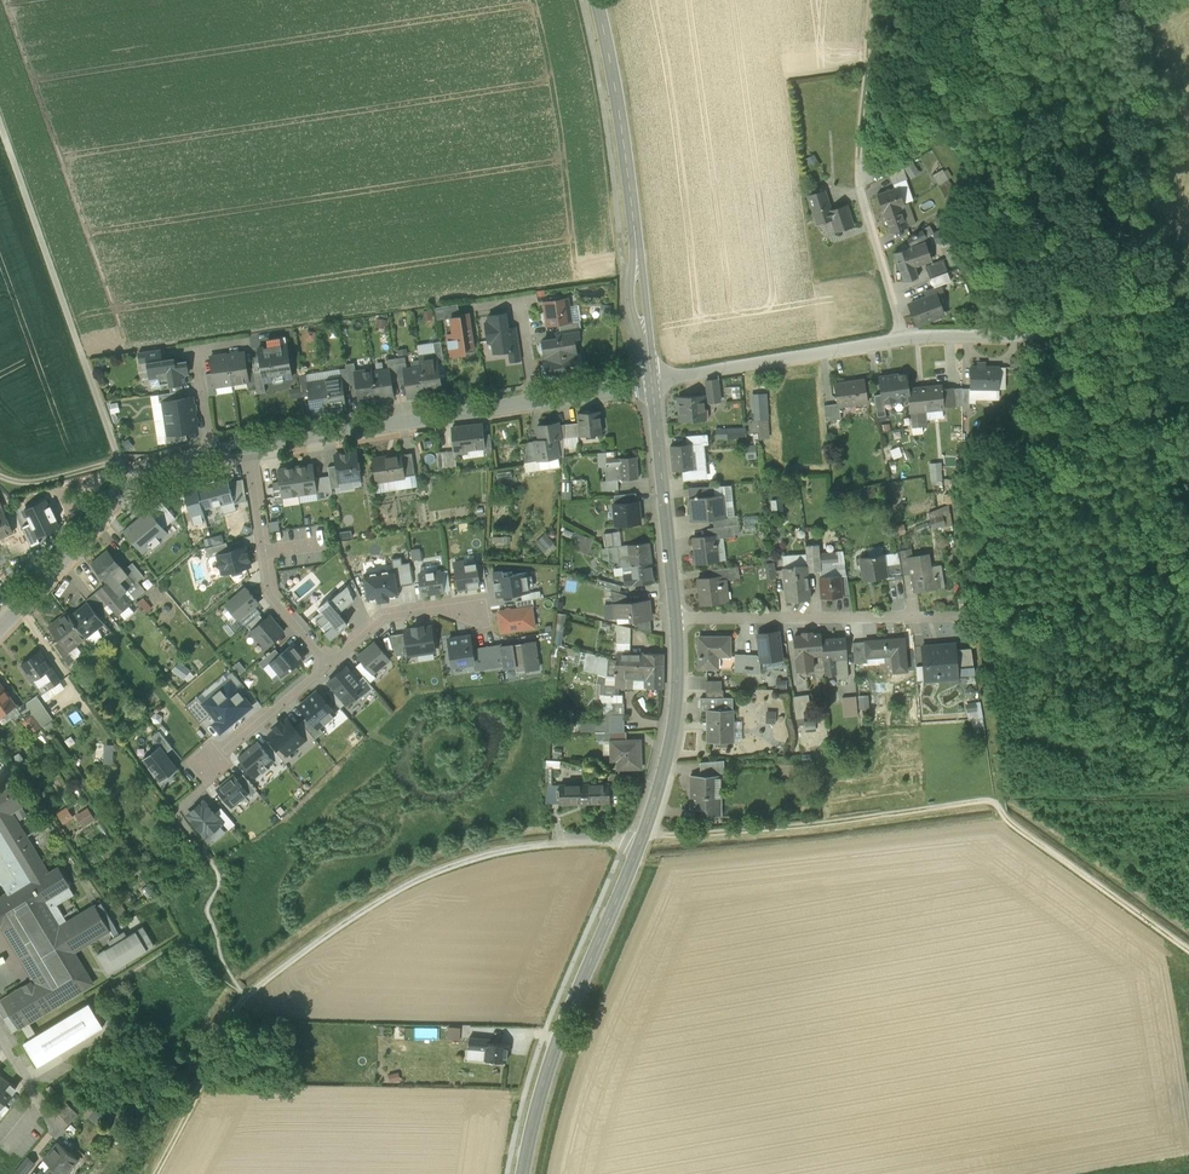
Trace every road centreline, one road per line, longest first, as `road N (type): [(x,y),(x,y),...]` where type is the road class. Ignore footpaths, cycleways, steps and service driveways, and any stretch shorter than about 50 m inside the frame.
road 1 (track): [(245,996),(414,877),(497,849),(987,802),(1188,951)]
road 2 (tertiary): [(522,1173),(552,1057),(664,770),(677,693),(676,618)]
road 3 (tertiary): [(652,382),(622,131),(597,0)]
road 4 (track): [(0,126),(130,486)]
road 5 (residential): [(249,448),(169,464),(130,486),(0,629)]
road 6 (residential): [(902,338),(1021,336),(1101,322),(1188,286)]
road 7 (residential): [(676,618),(965,617)]
road 8 (residential): [(534,401),(249,448)]
road 9 (residential): [(652,382),(902,338)]
road 10 (tertiary): [(676,618),(652,382)]
road 11 (residential): [(249,448),(270,593),(326,663)]
road 12 (track): [(245,996),(211,1046),(200,1084),(152,1173)]
road 13 (track): [(872,0),(858,184)]
road 14 (residential): [(483,602),(391,614),(326,663)]
road 15 (residential): [(902,338),(858,184)]
road 16 (residential): [(326,663),(209,763)]
road 17 (residential): [(534,401),(519,299),(485,304)]

